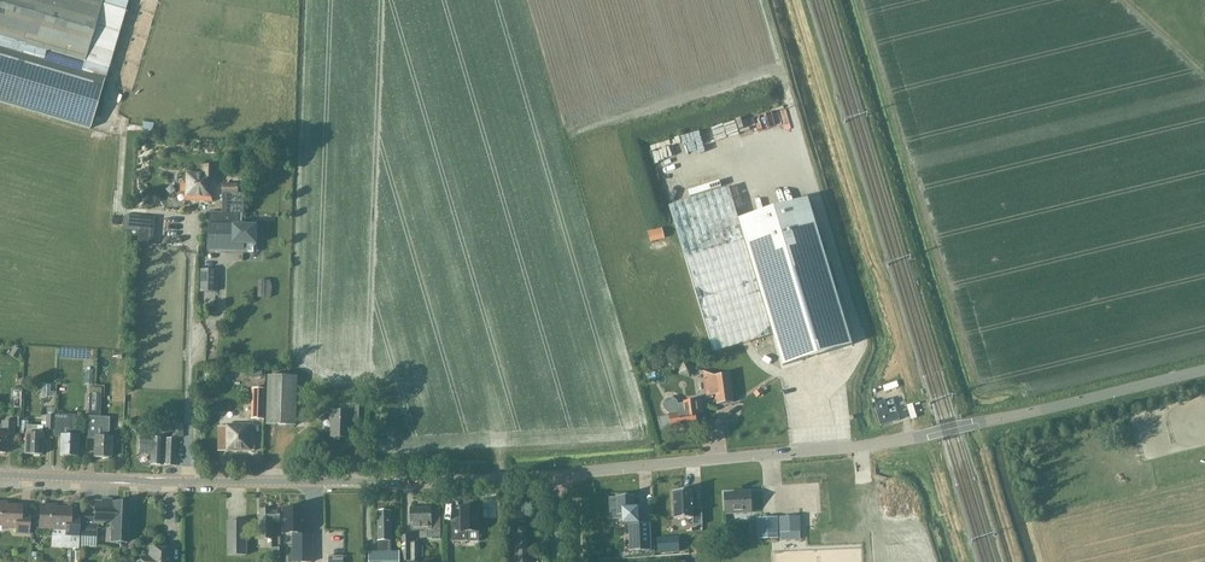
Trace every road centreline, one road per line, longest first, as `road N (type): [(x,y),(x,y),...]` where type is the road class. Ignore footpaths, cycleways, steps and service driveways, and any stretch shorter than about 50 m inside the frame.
road 1 (residential): [(1204,367),(862,446),(555,475)]
road 2 (residential): [(555,475),(280,481),(0,473)]

